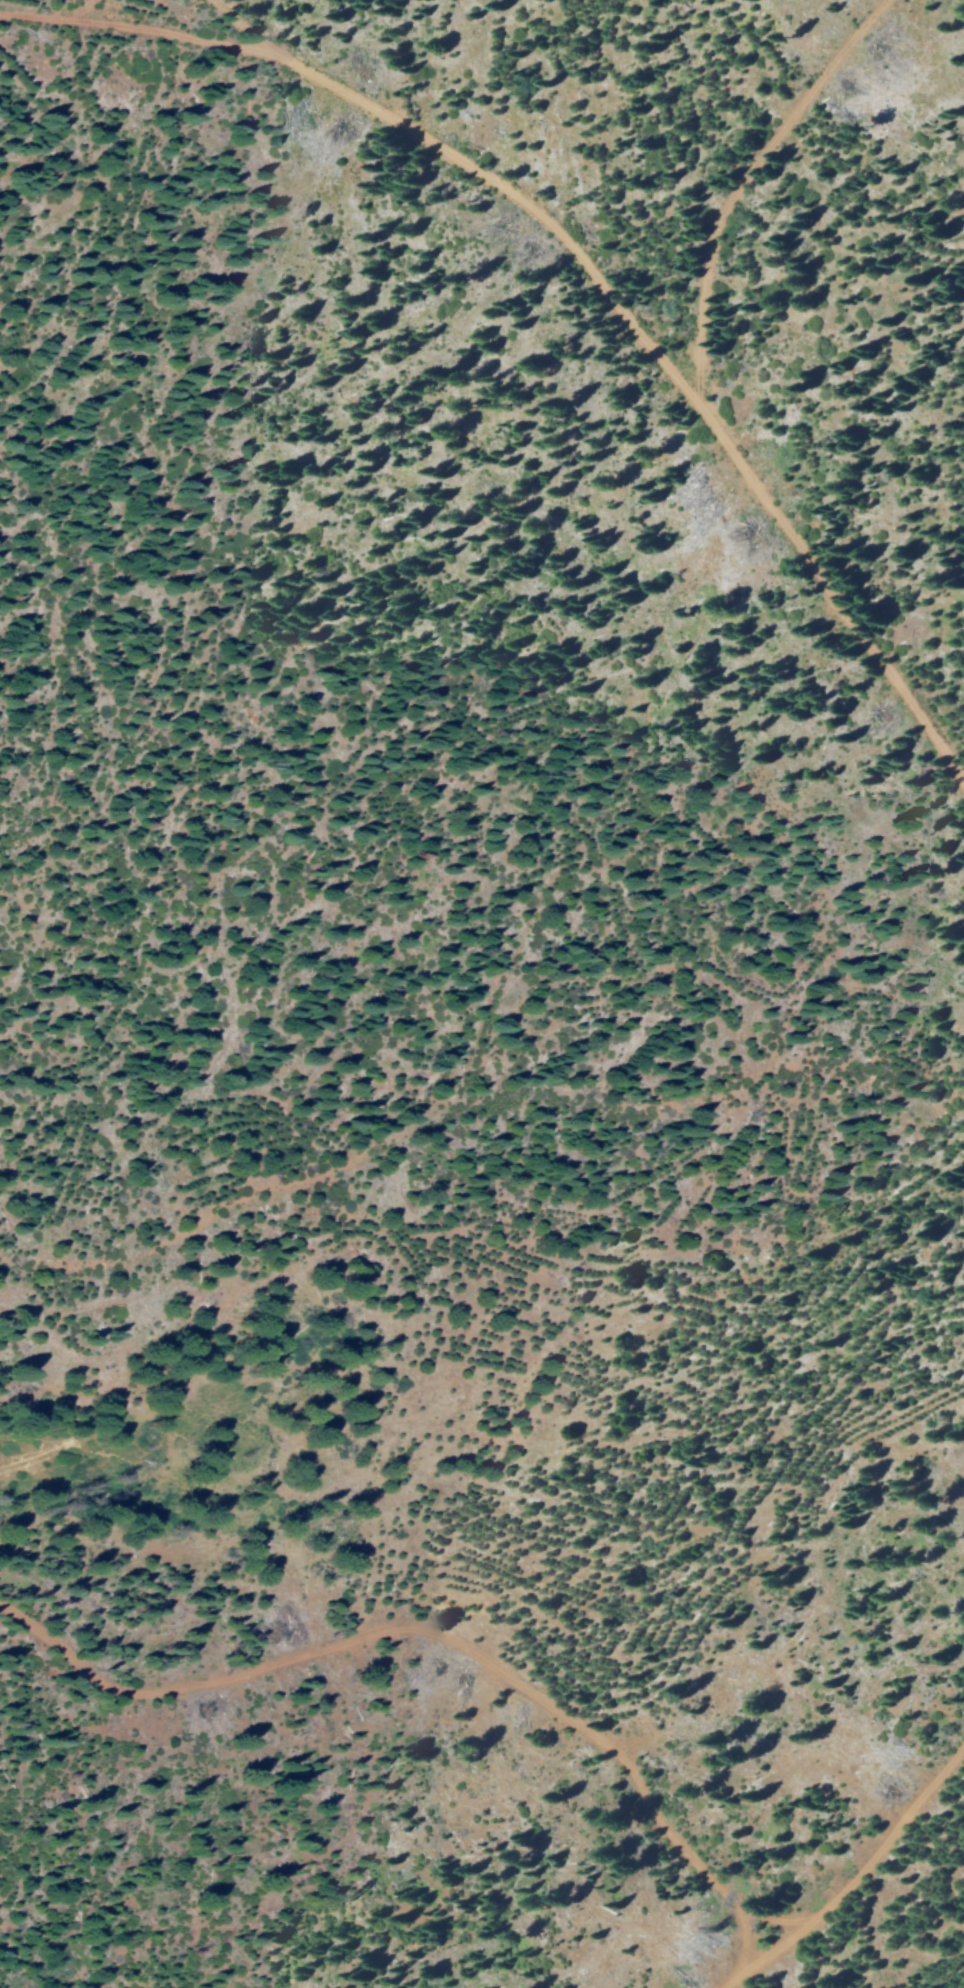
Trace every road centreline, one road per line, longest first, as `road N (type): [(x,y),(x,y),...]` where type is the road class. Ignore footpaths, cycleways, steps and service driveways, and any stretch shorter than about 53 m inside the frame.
road 1 (track): [(963,766),(691,366),(565,245),(264,43)]
road 2 (track): [(0,1606),(119,1691),(167,1690),(386,1628),(428,1630),(510,1674),(601,1744),(742,1919),(735,1981)]
road 3 (track): [(963,1748),(854,1877),(726,1987)]
road 4 (track): [(0,11),(286,57)]

